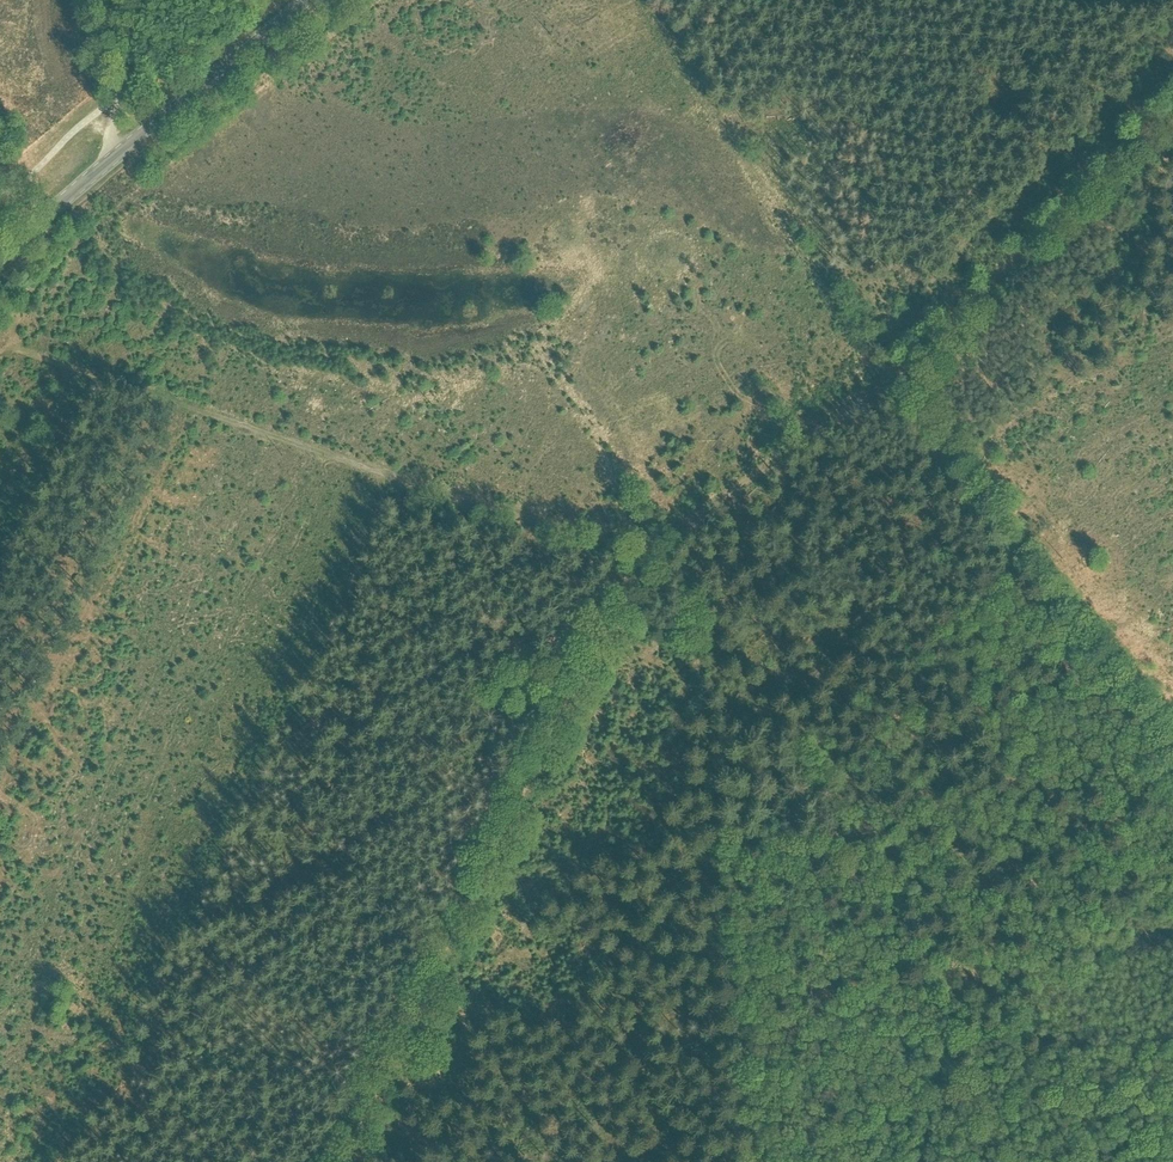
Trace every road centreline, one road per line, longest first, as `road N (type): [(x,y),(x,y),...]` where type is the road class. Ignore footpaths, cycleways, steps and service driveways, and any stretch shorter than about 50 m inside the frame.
road 1 (track): [(883,382),(689,519),(748,1161)]
road 2 (track): [(1172,763),(883,382)]
road 3 (track): [(883,382),(839,327),(635,0)]
road 4 (track): [(1172,109),(883,382)]
road 5 (track): [(378,0),(169,166)]
road 6 (primary): [(107,163),(308,0)]
road 7 (primary): [(0,258),(107,163)]

